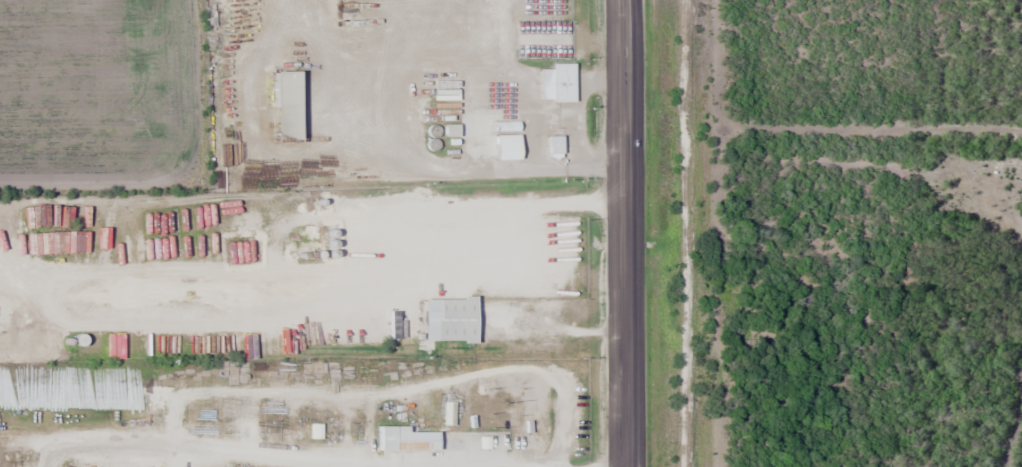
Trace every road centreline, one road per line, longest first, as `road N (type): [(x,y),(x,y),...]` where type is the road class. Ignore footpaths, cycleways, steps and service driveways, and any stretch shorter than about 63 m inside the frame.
road 1 (primary): [(626,466),(623,0)]
road 2 (track): [(791,167),(978,206),(1021,224)]

